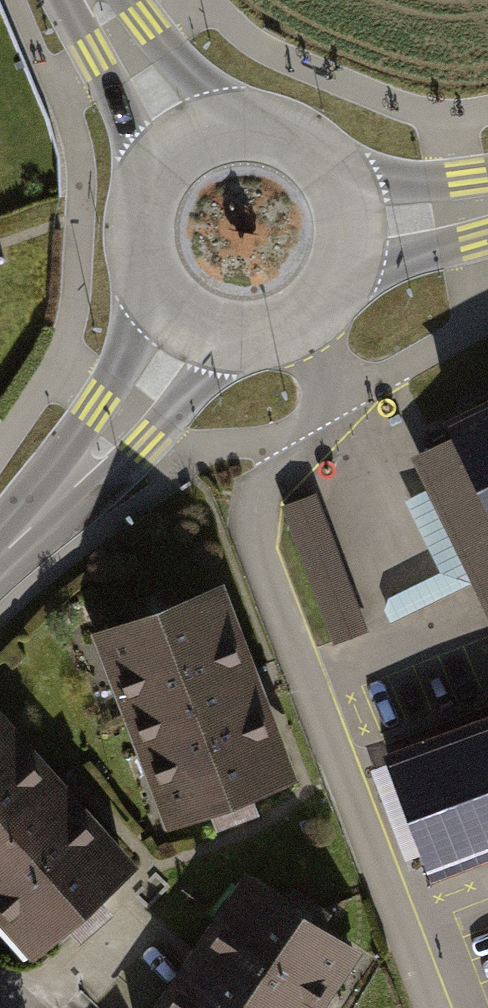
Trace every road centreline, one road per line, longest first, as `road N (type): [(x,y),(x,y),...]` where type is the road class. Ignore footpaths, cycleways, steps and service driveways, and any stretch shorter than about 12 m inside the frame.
road 1 (tertiary): [(191,327),(128,417),(0,561)]
road 2 (tertiary): [(191,327),(250,341),(307,321),(342,279),(351,225)]
road 3 (tertiary): [(187,144),(160,169),(143,201),(137,237),(145,273),(163,304),(191,327)]
road 4 (tertiary): [(351,225),(344,195),(306,146),(246,127),(187,144)]
road 5 (tertiary): [(101,0),(187,144)]
road 6 (tertiary): [(351,225),(487,206)]

